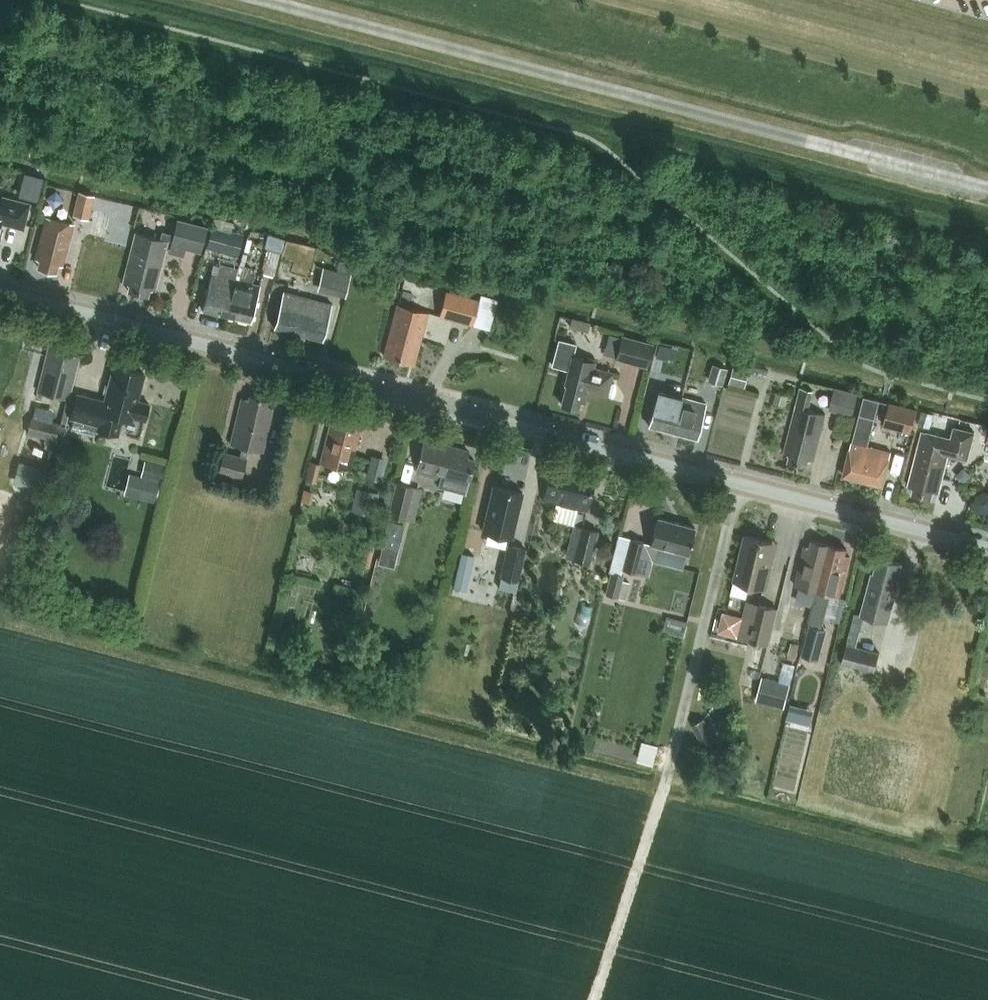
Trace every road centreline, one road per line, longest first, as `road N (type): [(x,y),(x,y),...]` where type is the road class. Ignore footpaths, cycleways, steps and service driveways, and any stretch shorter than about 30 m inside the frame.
road 1 (tertiary): [(987,548),(0,293)]

